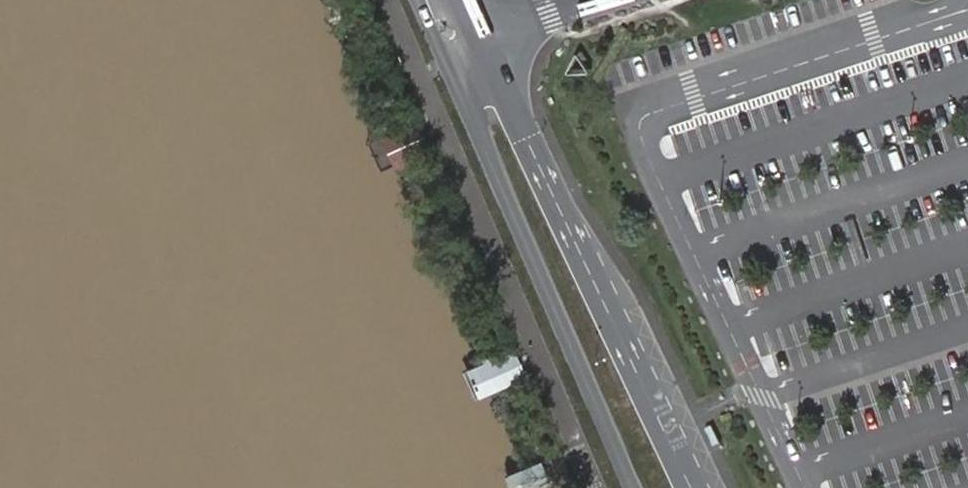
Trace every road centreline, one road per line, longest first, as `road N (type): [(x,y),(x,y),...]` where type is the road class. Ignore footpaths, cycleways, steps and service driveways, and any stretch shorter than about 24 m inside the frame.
road 1 (secondary): [(692,487),(481,34)]
road 2 (secondary): [(443,51),(631,487)]

